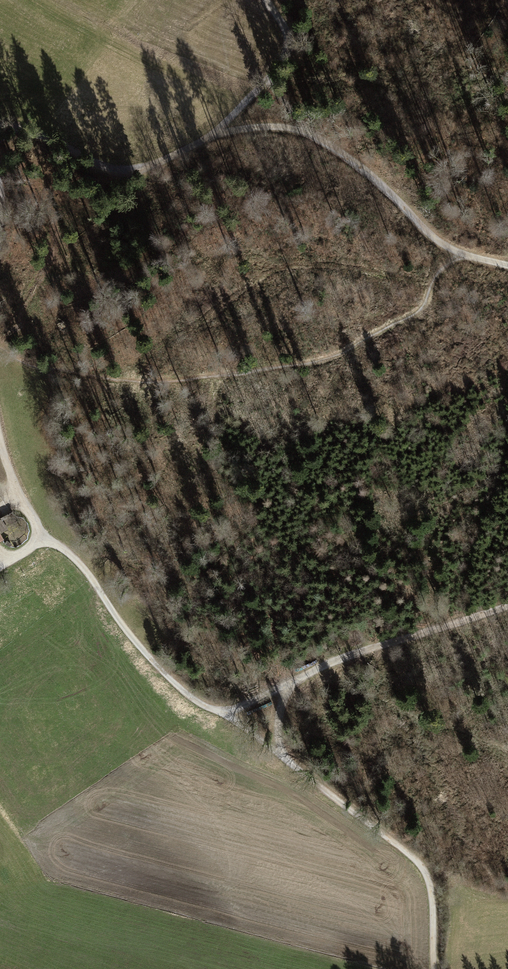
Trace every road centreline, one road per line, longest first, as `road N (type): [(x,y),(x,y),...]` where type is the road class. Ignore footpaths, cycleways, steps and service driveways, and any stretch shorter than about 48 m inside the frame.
road 1 (track): [(434,968),(433,902),(419,863),(237,721),(185,692),(130,636),(77,562),(45,542)]
road 2 (track): [(507,606),(345,657),(223,714)]
road 3 (track): [(208,139),(256,127),(308,133),(463,254)]
road 4 (track): [(0,128),(41,132),(123,170),(208,139)]
road 5 (track): [(268,0),(287,30),(286,56),(208,139)]

